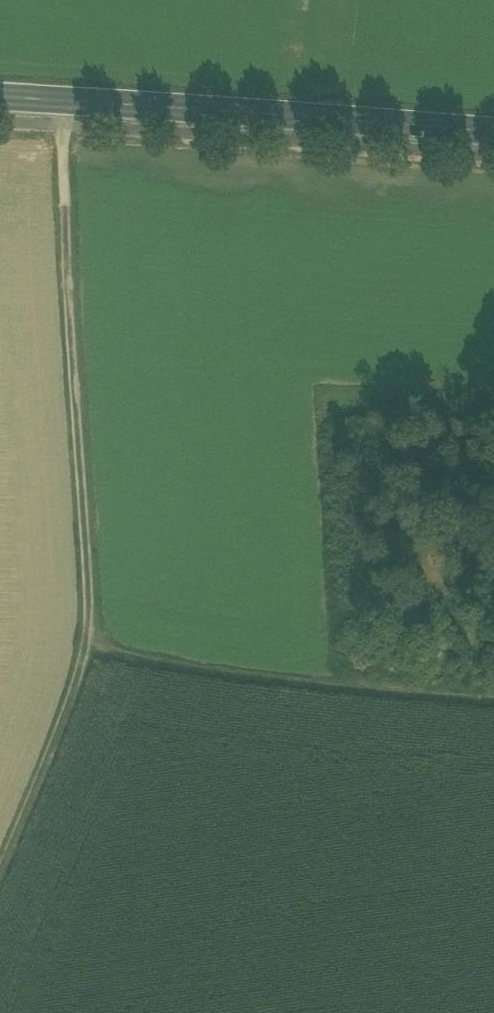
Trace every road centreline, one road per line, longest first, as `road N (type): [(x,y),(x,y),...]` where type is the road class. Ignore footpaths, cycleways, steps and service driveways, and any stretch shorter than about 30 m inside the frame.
road 1 (track): [(85,657),(58,99)]
road 2 (tertiary): [(493,133),(0,96)]
road 3 (track): [(85,657),(493,696)]
road 4 (track): [(0,867),(85,657)]

